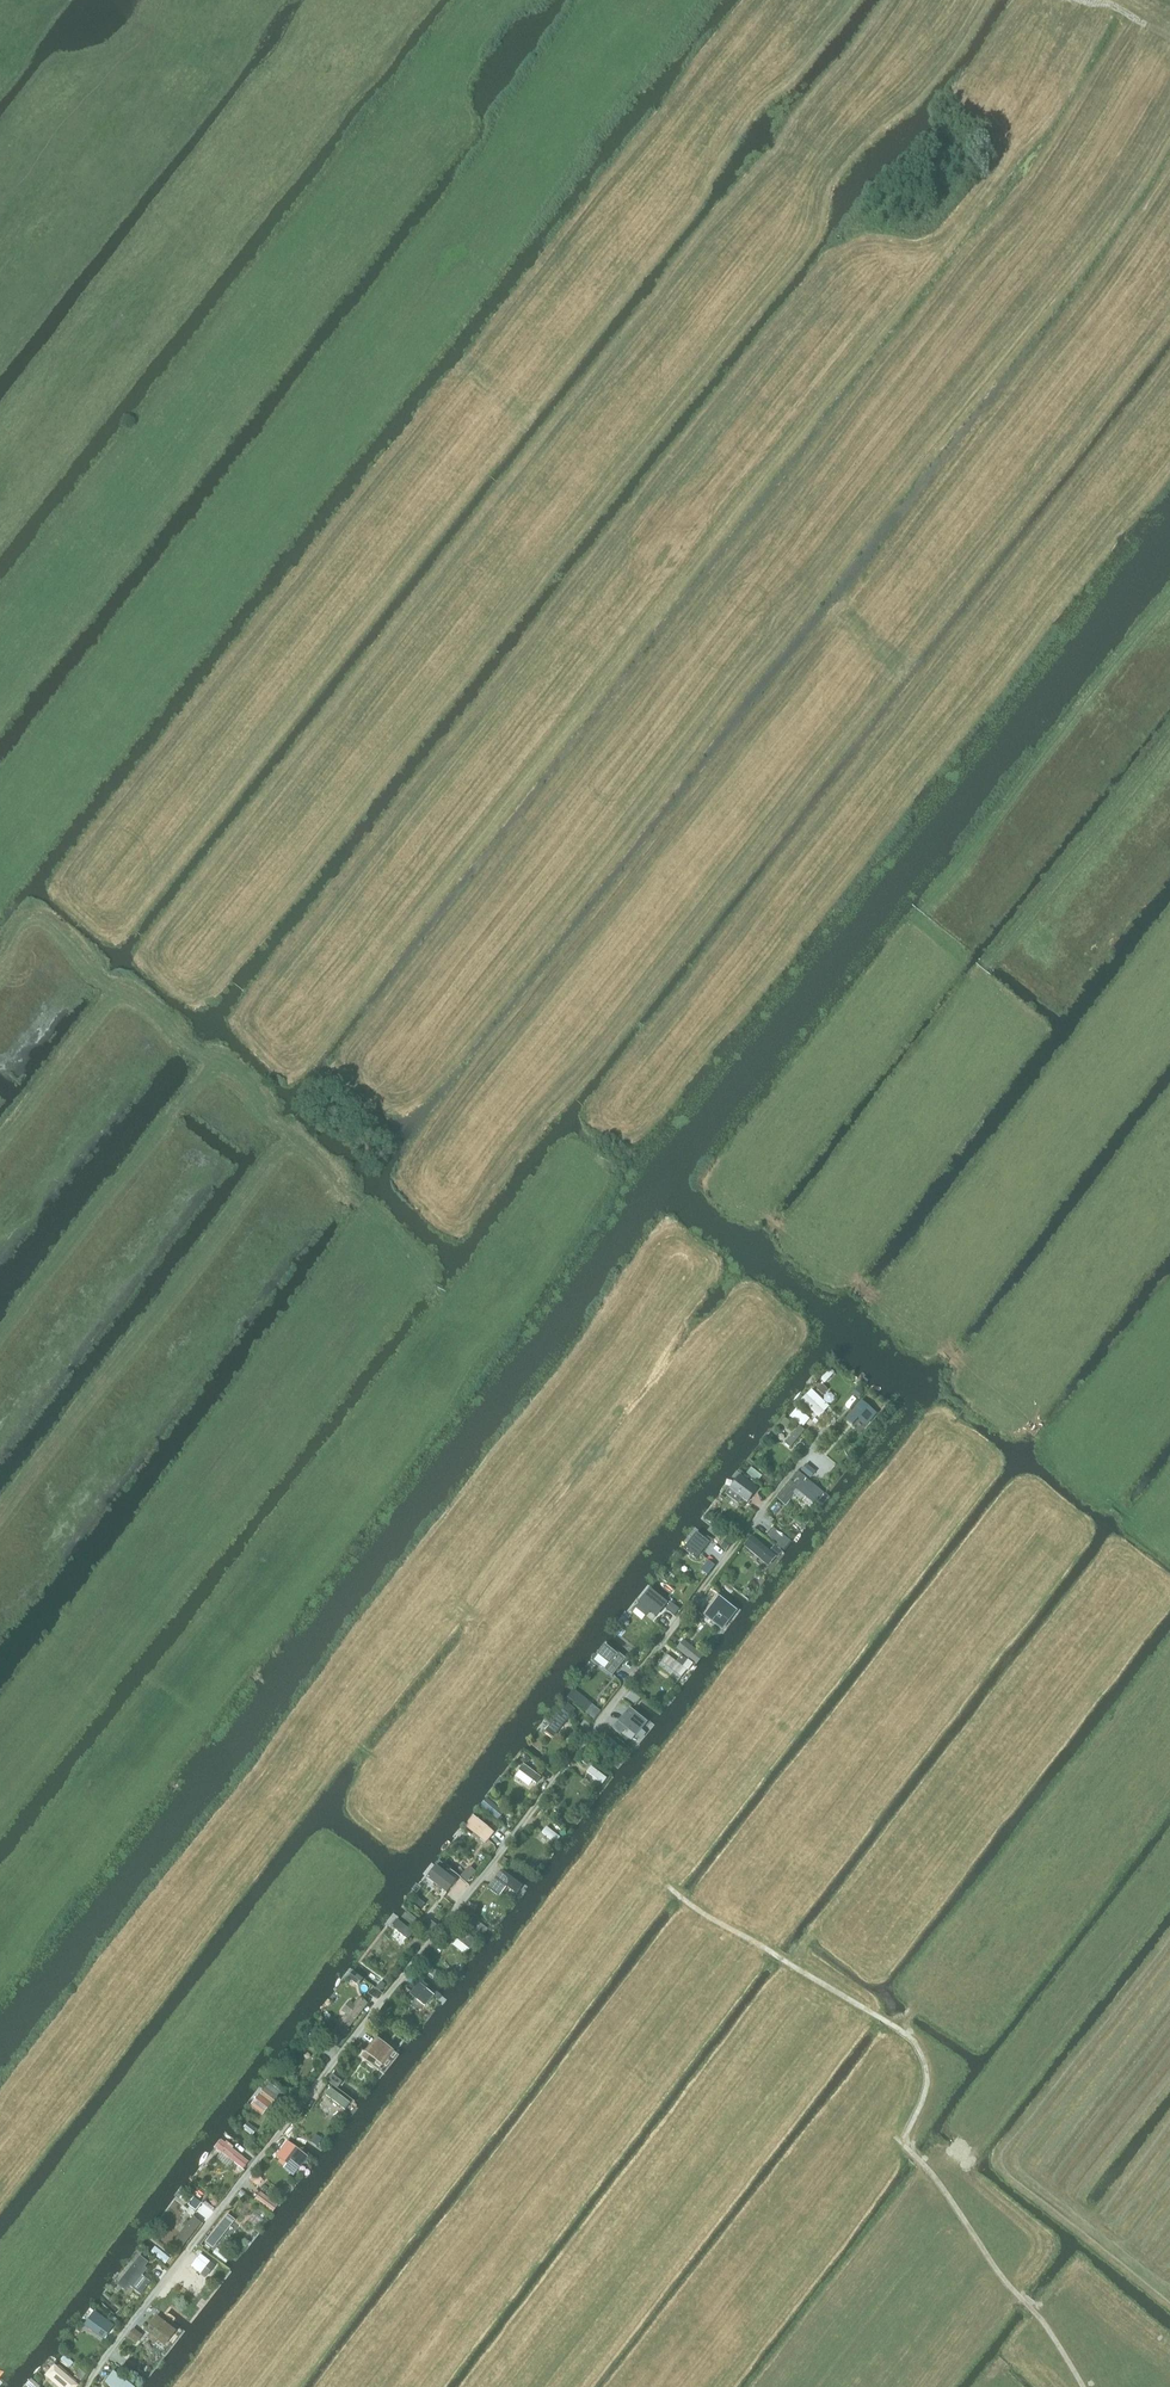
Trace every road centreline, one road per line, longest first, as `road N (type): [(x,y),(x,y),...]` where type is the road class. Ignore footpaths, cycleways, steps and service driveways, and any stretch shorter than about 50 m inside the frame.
road 1 (track): [(1083,2386),(1043,2320),(902,2144),(927,2079),(914,2041),(668,1886)]

